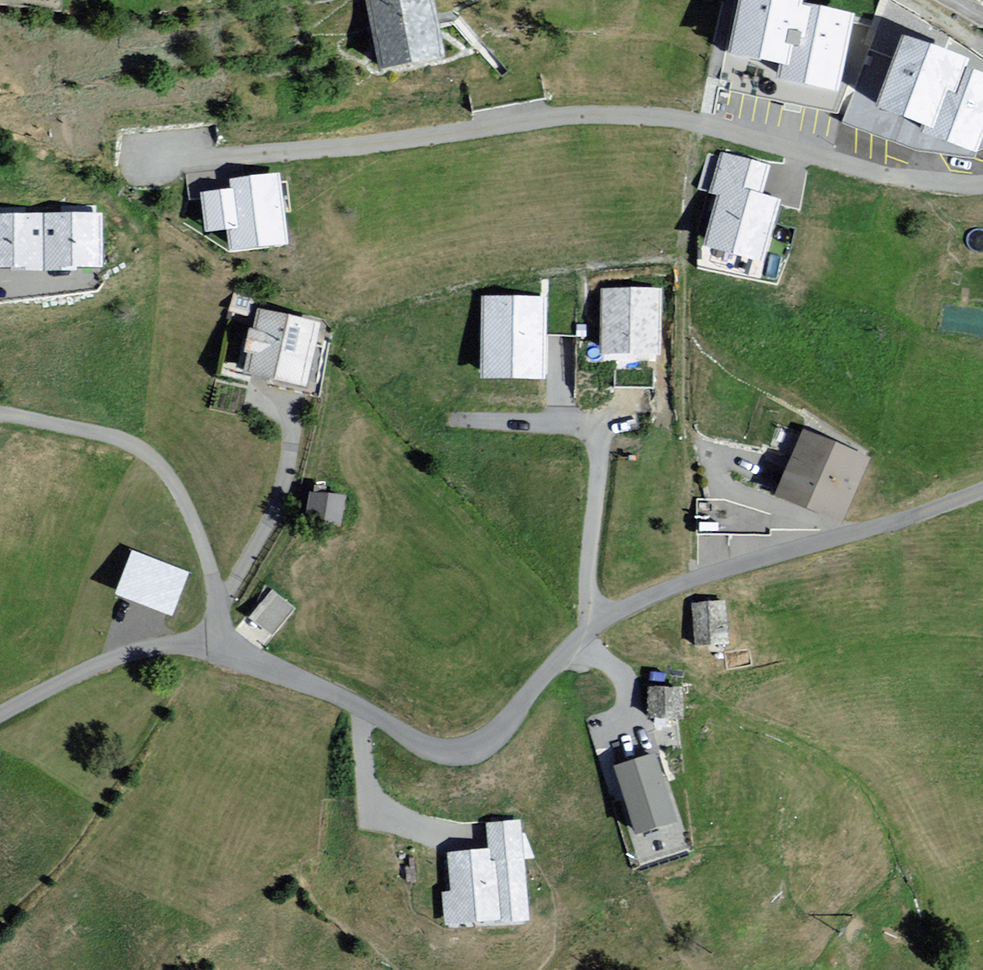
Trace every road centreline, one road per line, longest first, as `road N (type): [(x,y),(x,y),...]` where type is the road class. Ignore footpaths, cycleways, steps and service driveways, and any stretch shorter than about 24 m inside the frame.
road 1 (residential): [(982,186),(891,177),(690,124),(607,117),(295,156),(172,158)]
road 2 (residential): [(214,655),(360,708),(429,750),(460,754),(486,742),(595,621)]
road 3 (residential): [(595,621),(690,579),(982,493)]
road 4 (residential): [(214,655),(216,620),(194,535),(168,477),(138,448),(0,414)]
road 5 (residential): [(454,418),(595,432),(587,583),(595,621)]
road 6 (residential): [(0,715),(103,662),(169,645),(214,655)]

